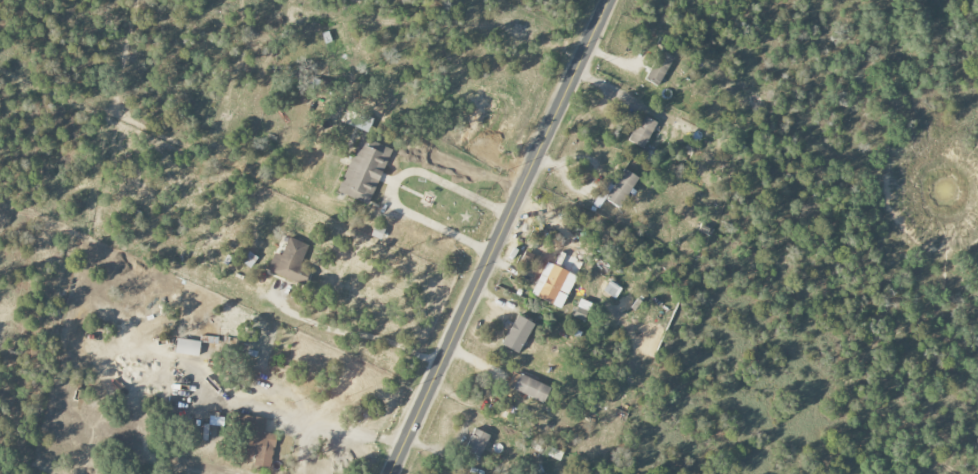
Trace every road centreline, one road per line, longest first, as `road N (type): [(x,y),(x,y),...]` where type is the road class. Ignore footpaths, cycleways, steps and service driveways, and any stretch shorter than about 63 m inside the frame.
road 1 (residential): [(611,0),(391,473)]

